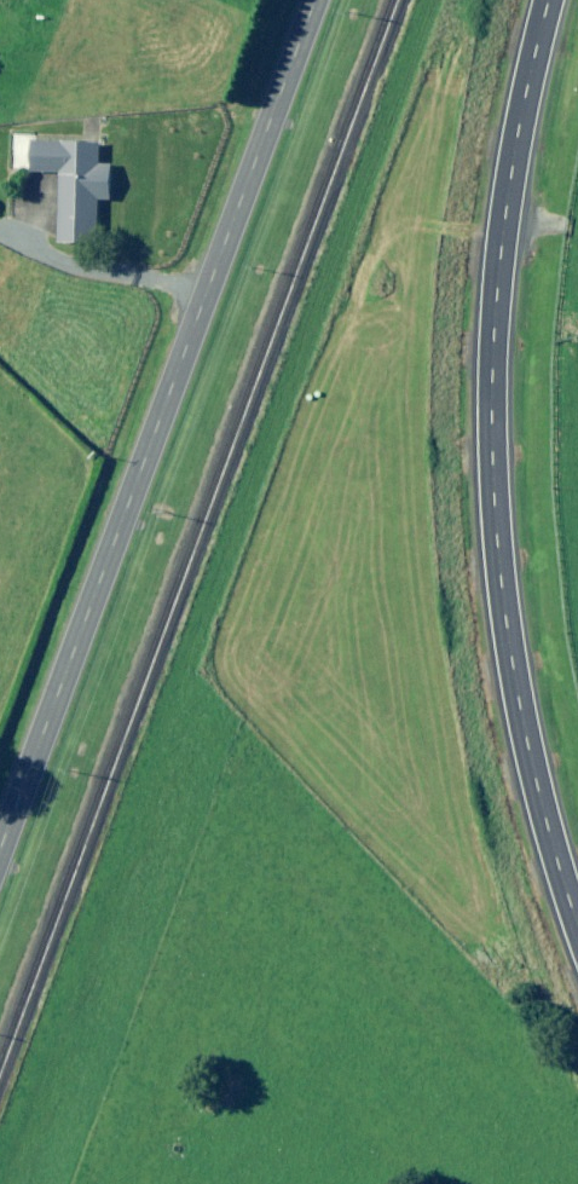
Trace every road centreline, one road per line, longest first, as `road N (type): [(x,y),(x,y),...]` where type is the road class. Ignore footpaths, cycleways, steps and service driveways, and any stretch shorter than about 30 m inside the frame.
road 1 (primary): [(577,922),(537,791),(513,659),(492,423),(494,305),(548,0)]
road 2 (secondary): [(0,857),(318,0)]

